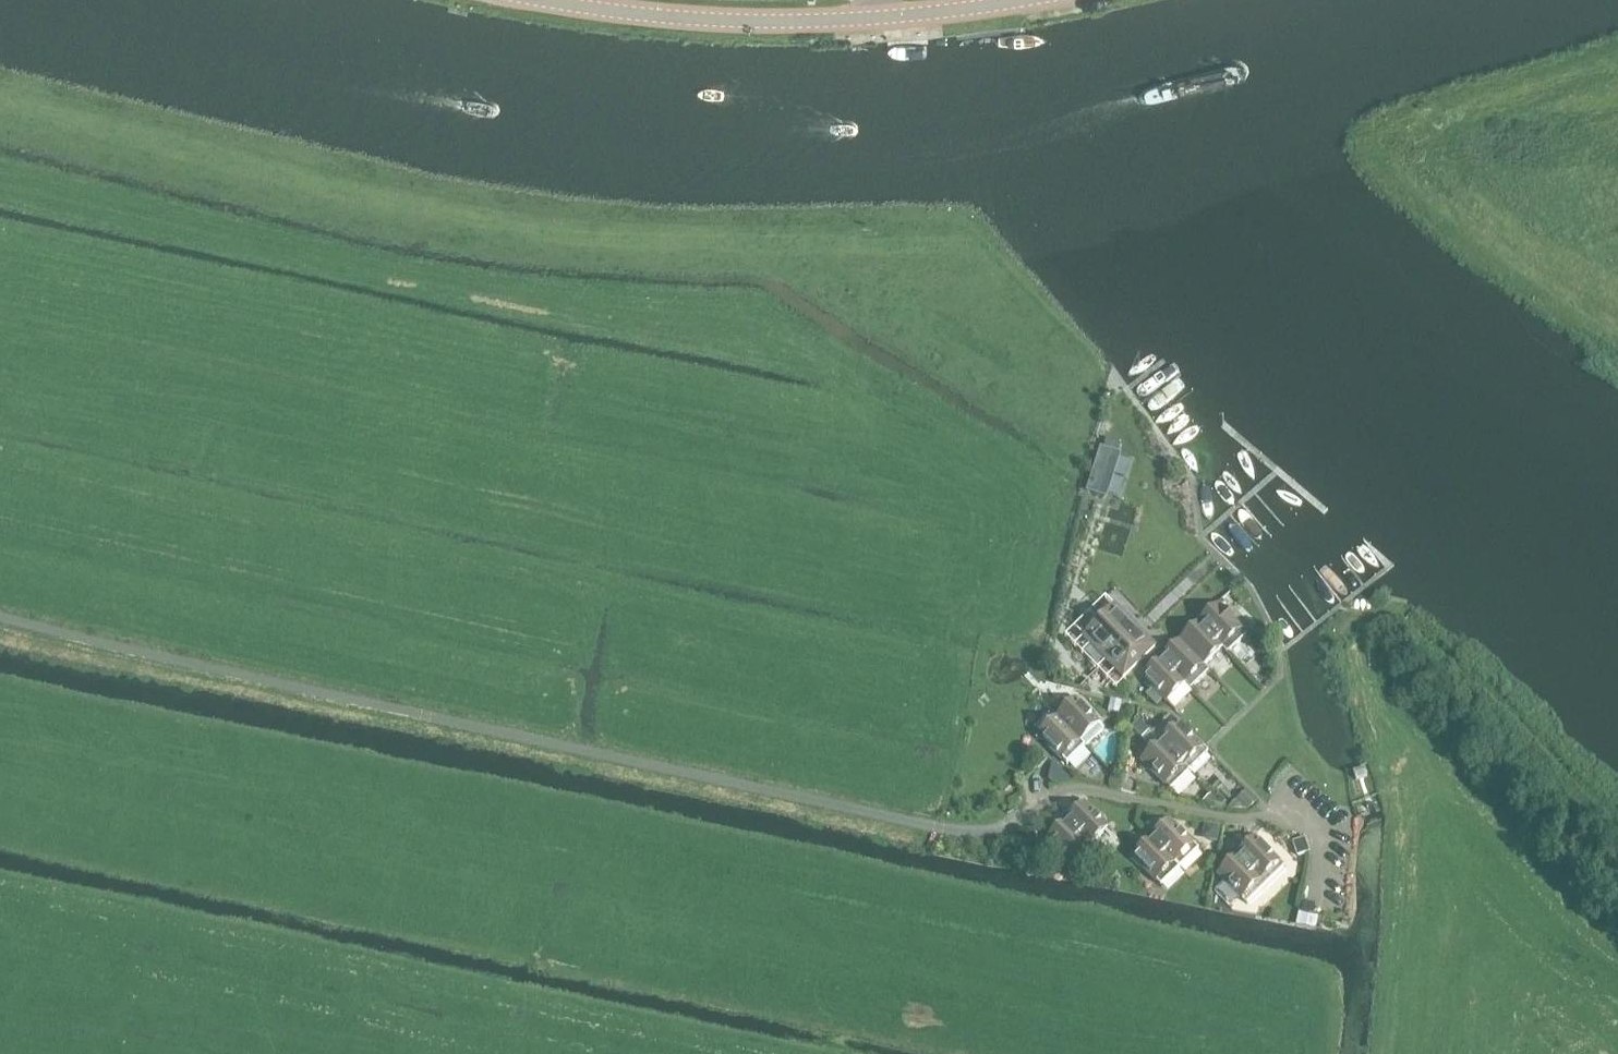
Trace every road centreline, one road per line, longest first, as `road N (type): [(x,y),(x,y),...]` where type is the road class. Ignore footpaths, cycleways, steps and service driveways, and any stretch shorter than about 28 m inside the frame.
road 1 (residential): [(947,827),(0,619)]
road 2 (tertiary): [(1017,0),(900,15),(750,20),(555,0)]

